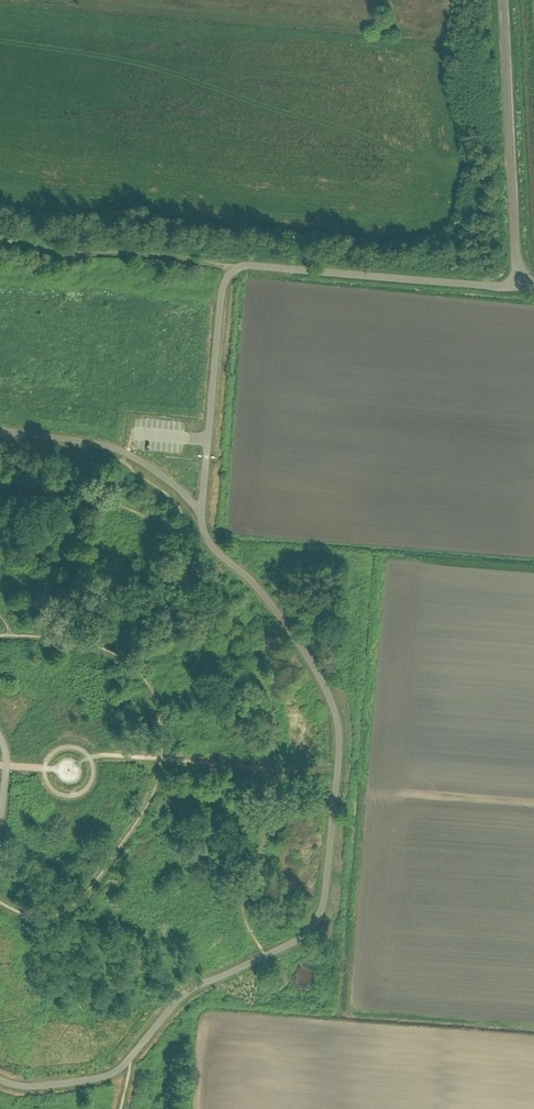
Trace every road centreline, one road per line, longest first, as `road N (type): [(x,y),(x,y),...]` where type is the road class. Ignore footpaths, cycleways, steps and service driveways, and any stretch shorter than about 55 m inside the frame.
road 1 (unclassified): [(533,286),(516,266),(503,0)]
road 2 (track): [(231,269),(0,242)]

